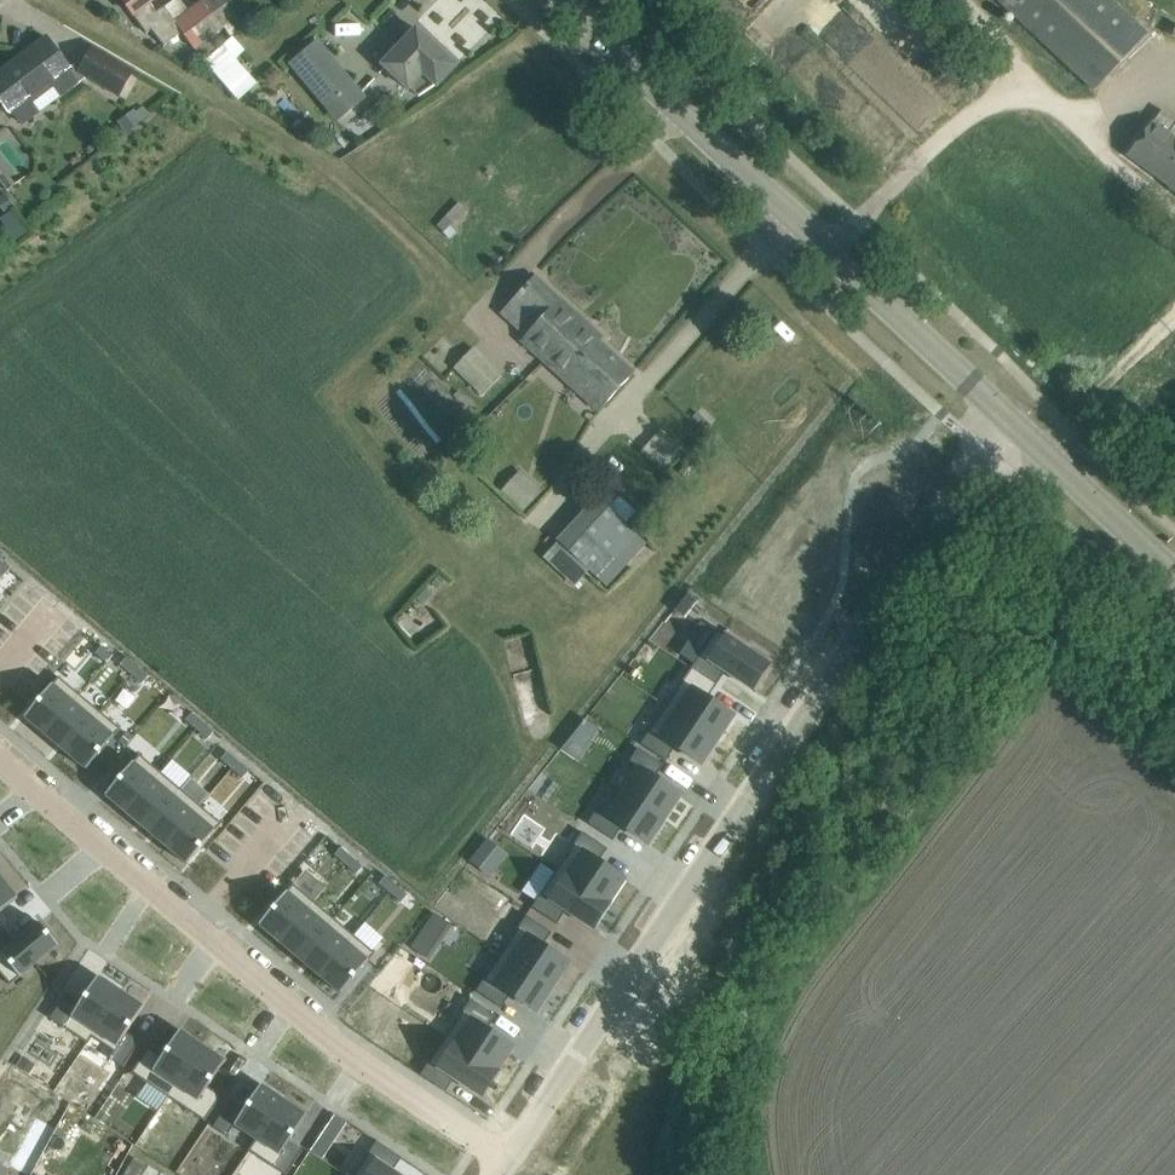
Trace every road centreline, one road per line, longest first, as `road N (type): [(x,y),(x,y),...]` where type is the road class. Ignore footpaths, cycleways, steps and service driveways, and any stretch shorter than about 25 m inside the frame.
road 1 (residential): [(1012,417),(932,525),(509,1156)]
road 2 (residential): [(0,759),(347,1054),(509,1156)]
road 3 (tertiary): [(1012,417),(560,0)]
road 4 (tertiary): [(1174,572),(1012,417)]

